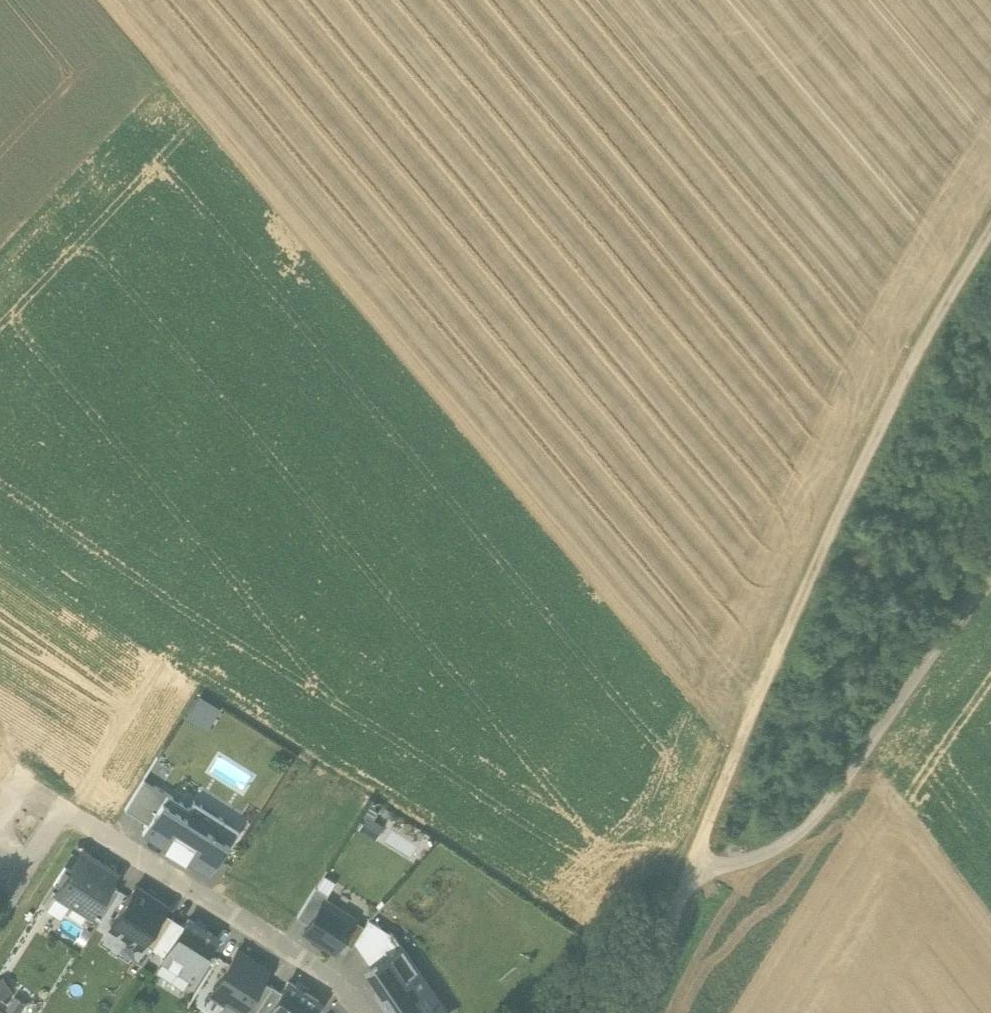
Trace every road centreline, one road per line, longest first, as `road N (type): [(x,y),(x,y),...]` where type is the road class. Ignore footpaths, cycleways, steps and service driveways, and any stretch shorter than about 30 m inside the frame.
road 1 (track): [(695,881),(839,522),(920,353),(990,239)]
road 2 (track): [(695,881),(770,851),(801,827),(990,577)]
road 3 (residential): [(66,808),(349,992),(363,1012)]
road 4 (track): [(649,1012),(695,881)]

